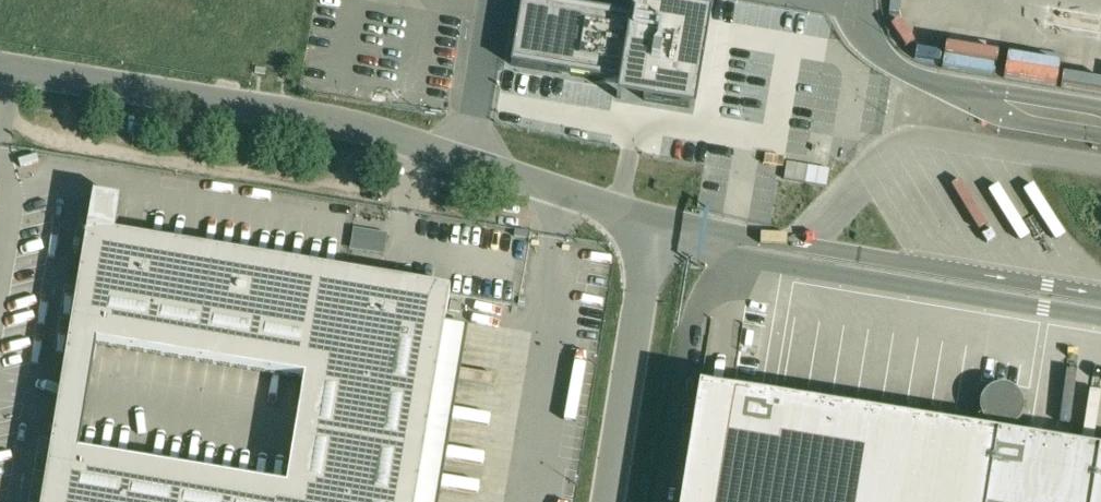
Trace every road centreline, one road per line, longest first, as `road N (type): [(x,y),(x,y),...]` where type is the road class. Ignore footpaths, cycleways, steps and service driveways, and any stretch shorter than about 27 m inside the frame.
road 1 (unclassified): [(608,501),(655,224),(363,129),(0,68)]

